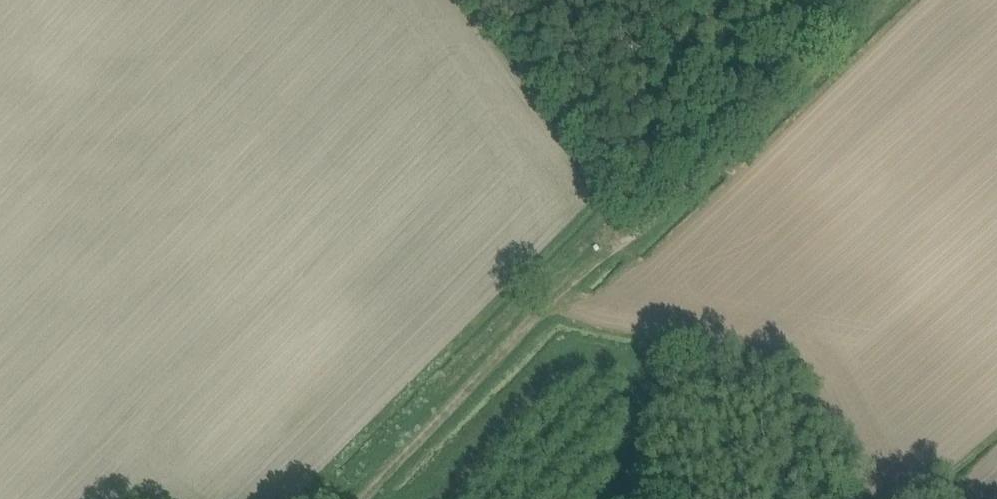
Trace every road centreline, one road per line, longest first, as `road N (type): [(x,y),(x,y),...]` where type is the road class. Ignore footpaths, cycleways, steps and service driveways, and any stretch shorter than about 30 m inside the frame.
road 1 (track): [(363,498),(573,279),(655,224),(739,120),(856,0)]

